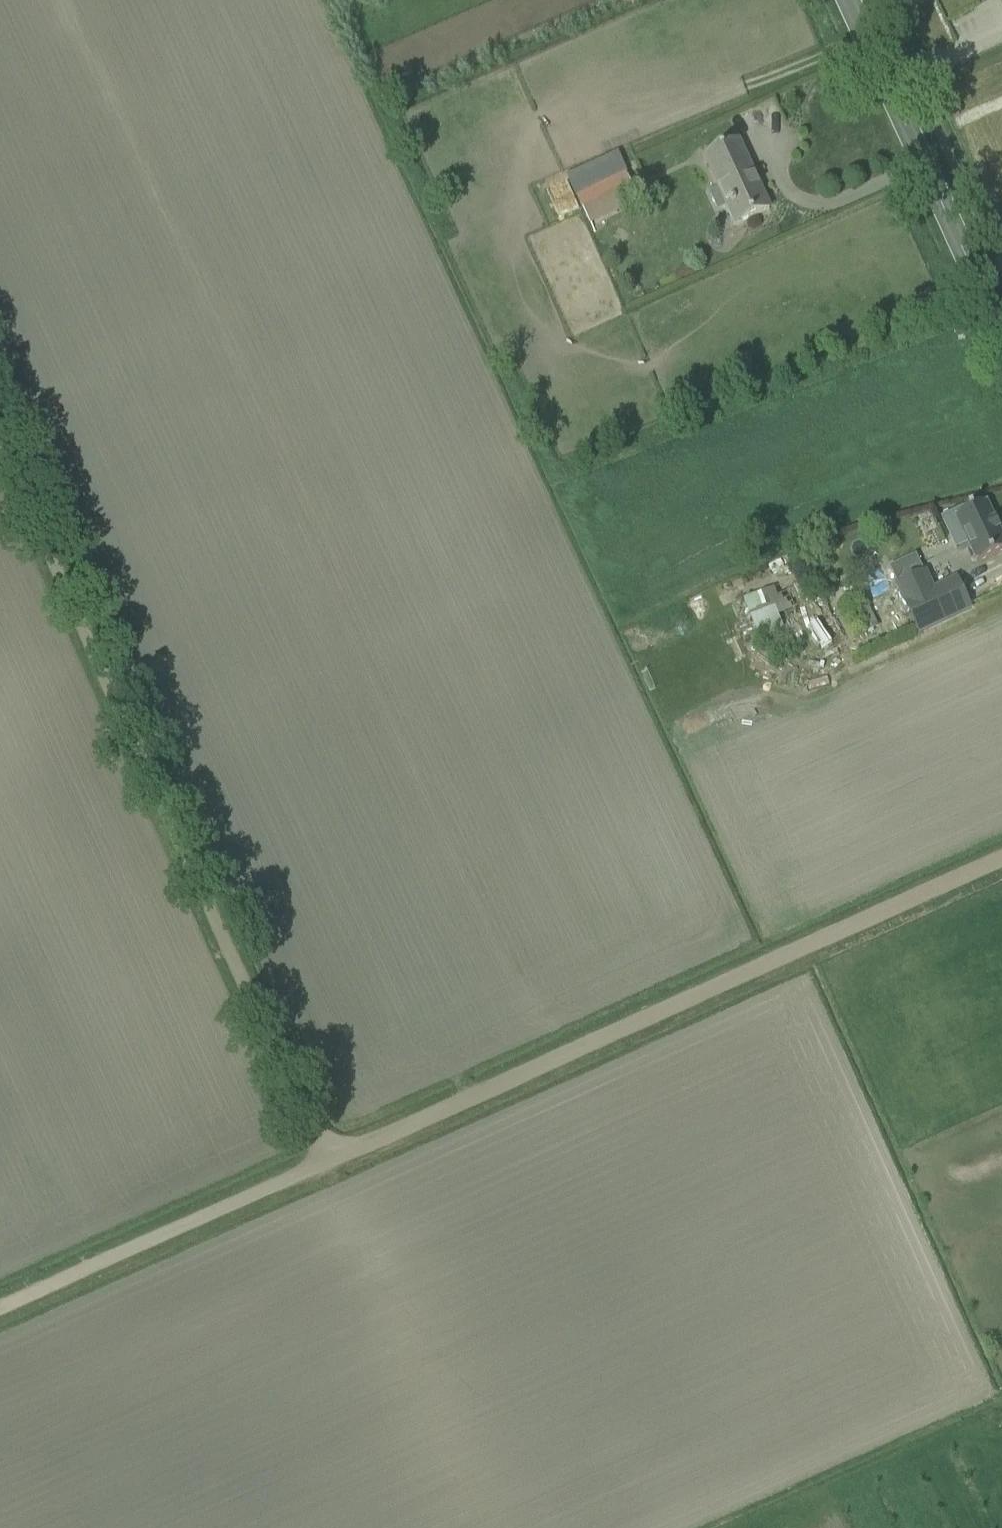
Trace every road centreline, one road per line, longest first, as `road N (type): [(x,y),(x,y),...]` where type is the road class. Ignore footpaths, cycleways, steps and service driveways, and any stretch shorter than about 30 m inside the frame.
road 1 (unclassified): [(0,440),(326,1164),(1001,864)]
road 2 (secondary): [(1001,351),(837,0)]
road 3 (track): [(0,1310),(326,1164)]

